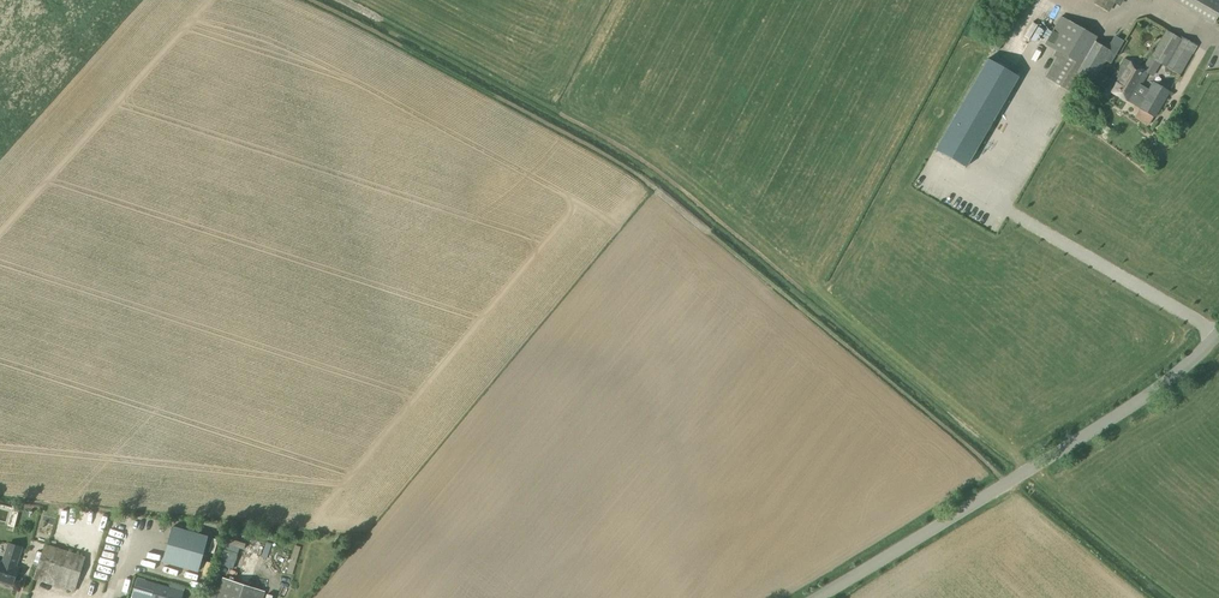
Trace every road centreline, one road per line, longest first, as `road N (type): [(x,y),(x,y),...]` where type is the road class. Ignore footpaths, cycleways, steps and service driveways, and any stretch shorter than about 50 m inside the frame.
road 1 (tertiary): [(1218,333),(1157,389),(815,597)]

